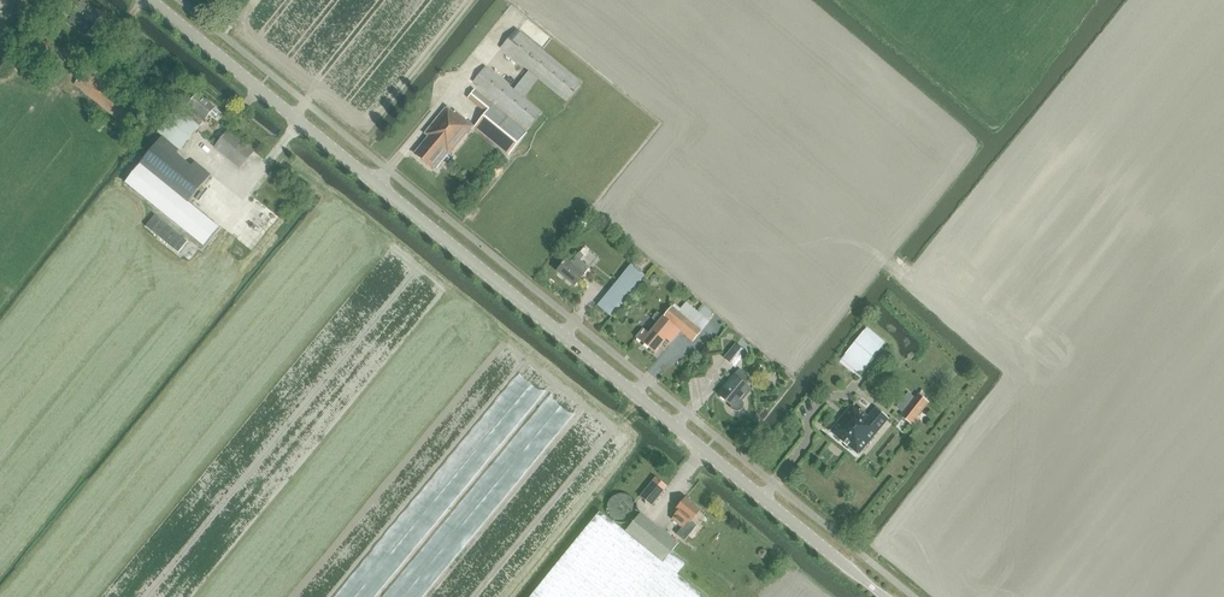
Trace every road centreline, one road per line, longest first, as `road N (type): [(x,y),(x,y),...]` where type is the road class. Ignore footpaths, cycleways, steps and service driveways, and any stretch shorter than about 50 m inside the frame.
road 1 (tertiary): [(884,596),(152,0)]

